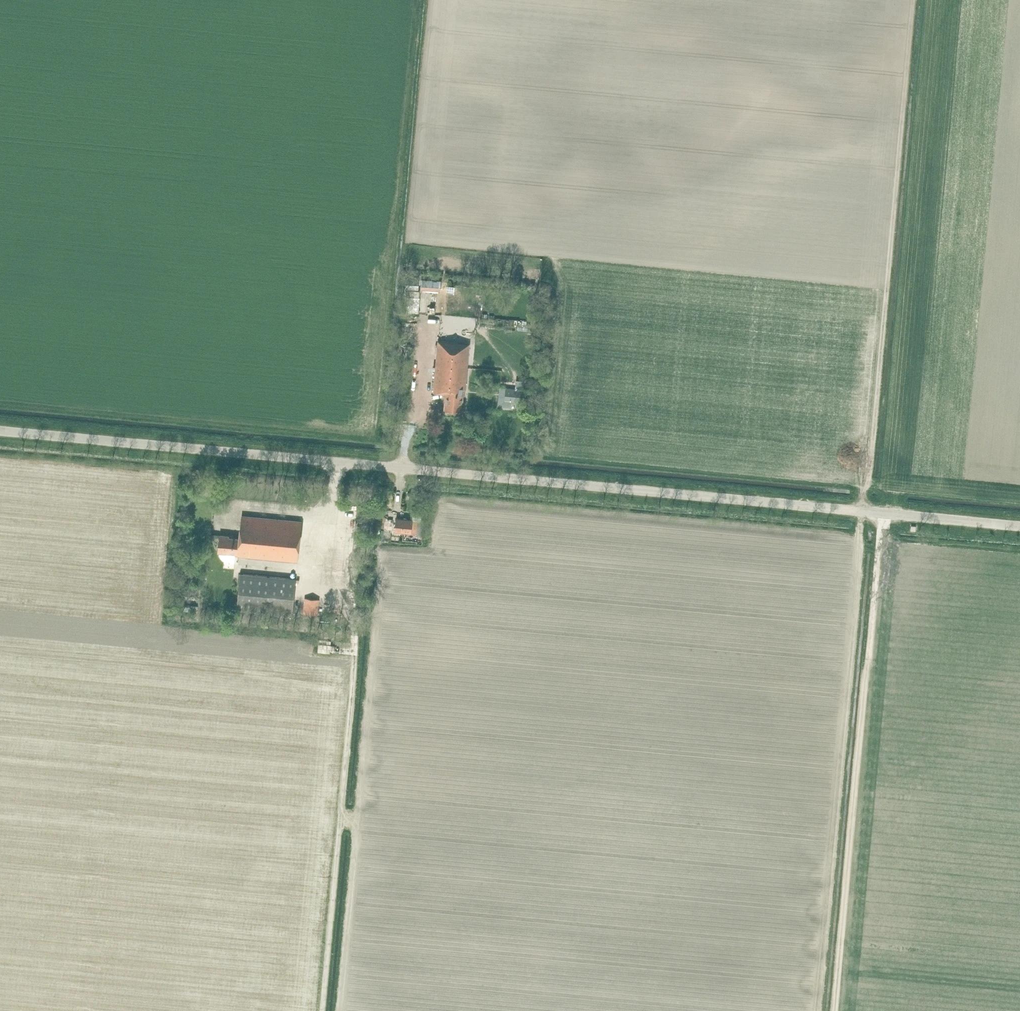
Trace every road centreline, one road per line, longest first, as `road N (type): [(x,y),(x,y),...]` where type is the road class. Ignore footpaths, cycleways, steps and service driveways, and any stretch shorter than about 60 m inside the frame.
road 1 (unclassified): [(1019,527),(0,431)]

